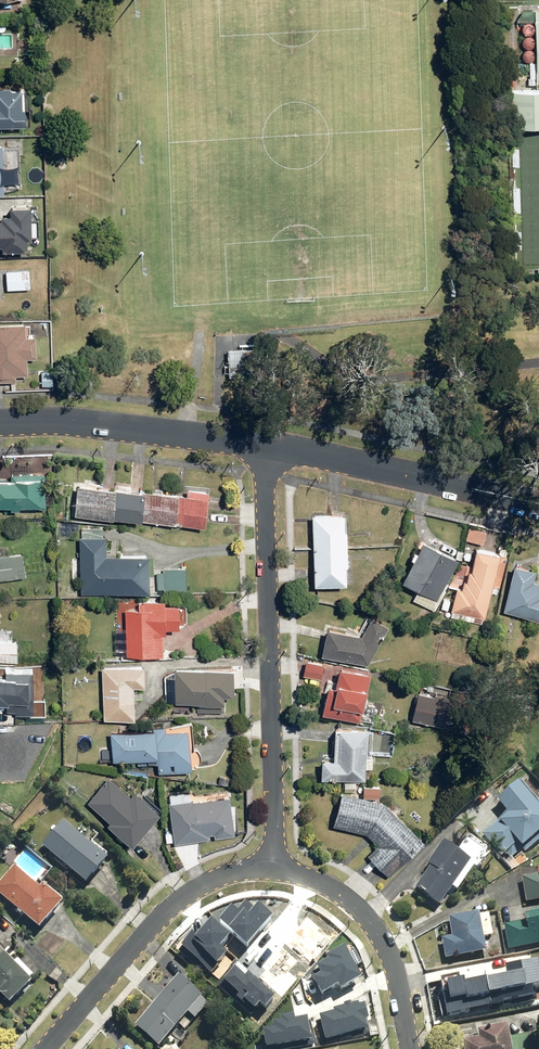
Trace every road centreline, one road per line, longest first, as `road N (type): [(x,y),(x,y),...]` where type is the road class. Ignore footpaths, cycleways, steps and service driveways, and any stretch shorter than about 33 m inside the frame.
road 1 (residential): [(261,445),(275,864)]
road 2 (residential): [(49,1048),(180,900),(217,878),(275,864)]
road 3 (residential): [(261,445),(538,505)]
road 4 (residential): [(0,423),(93,424),(261,445)]
road 5 (residential): [(275,864),(337,885),(377,922),(397,966),(412,1048)]

